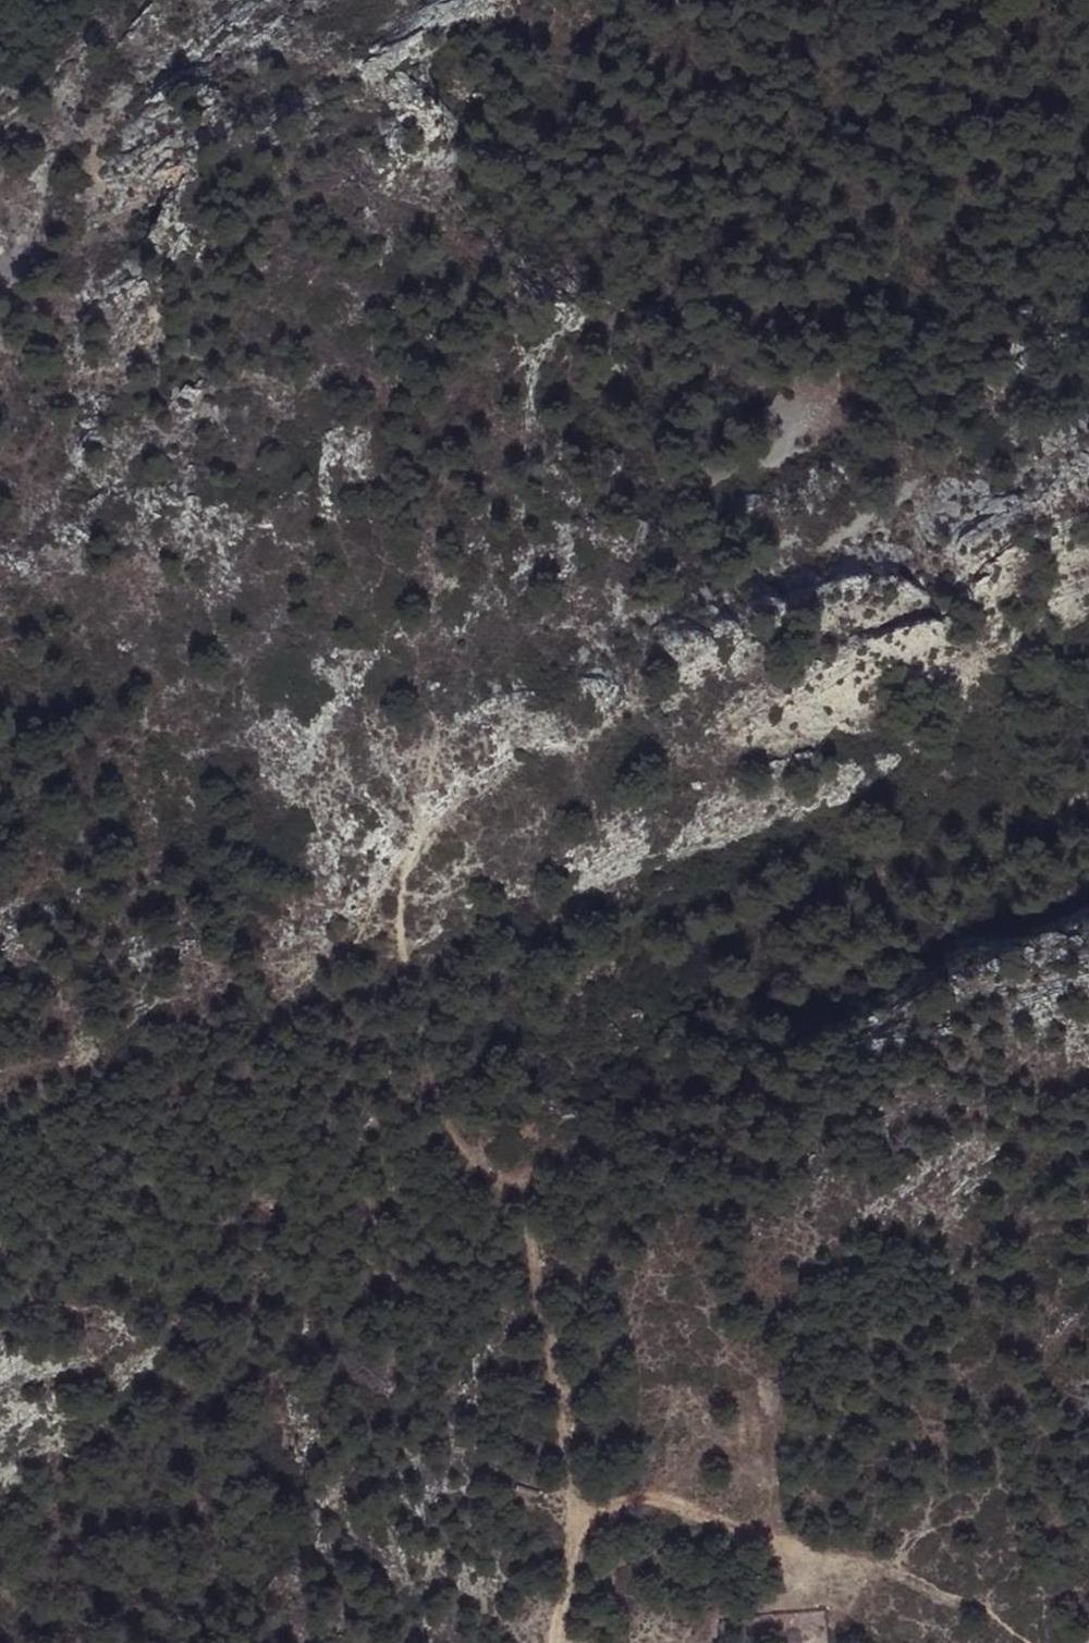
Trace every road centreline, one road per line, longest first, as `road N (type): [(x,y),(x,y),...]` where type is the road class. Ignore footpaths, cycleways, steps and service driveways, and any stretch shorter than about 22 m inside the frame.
road 1 (track): [(554,1642),(586,1495),(540,1252),(520,1197),(451,1132),(425,1072),(401,904),(413,871)]

